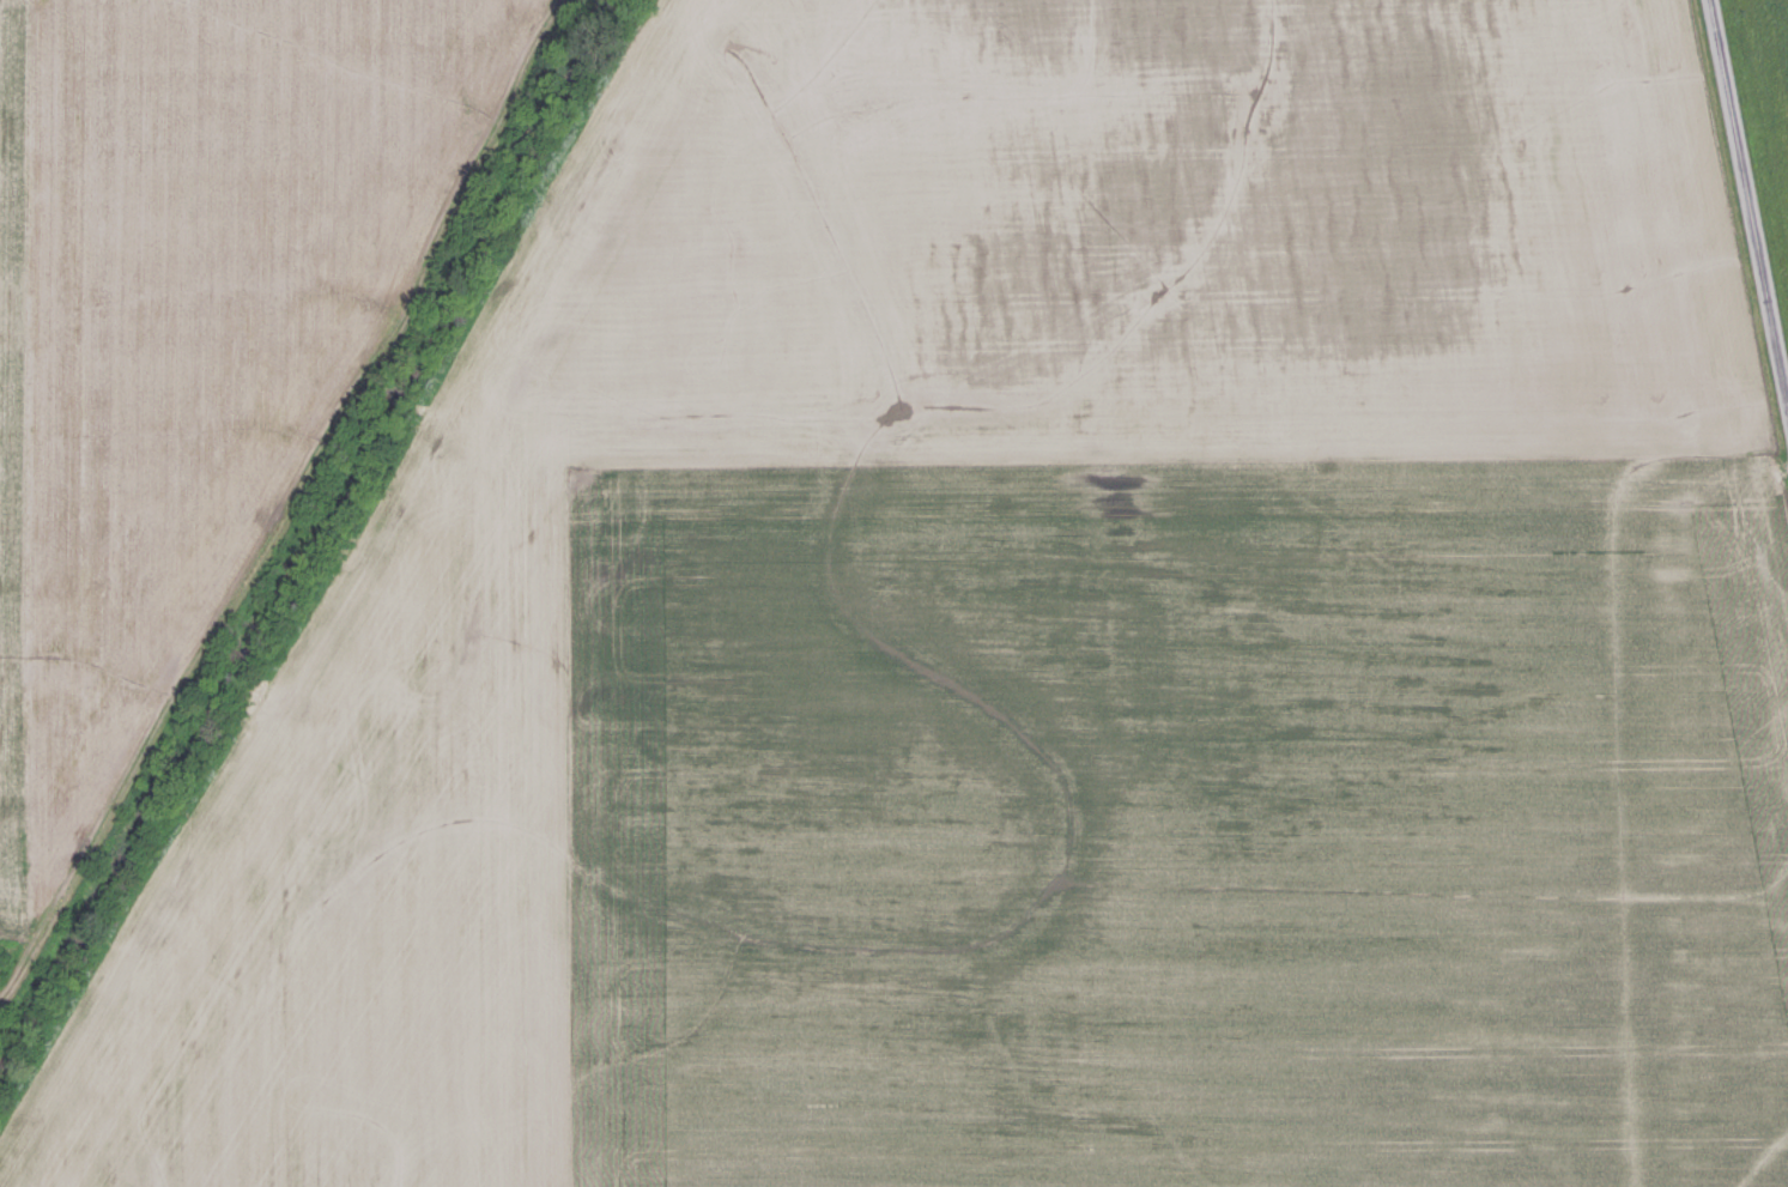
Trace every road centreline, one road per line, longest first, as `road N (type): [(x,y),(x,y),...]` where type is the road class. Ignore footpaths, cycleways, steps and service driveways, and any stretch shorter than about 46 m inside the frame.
road 1 (residential): [(1787,748),(1775,642),(1636,0)]

